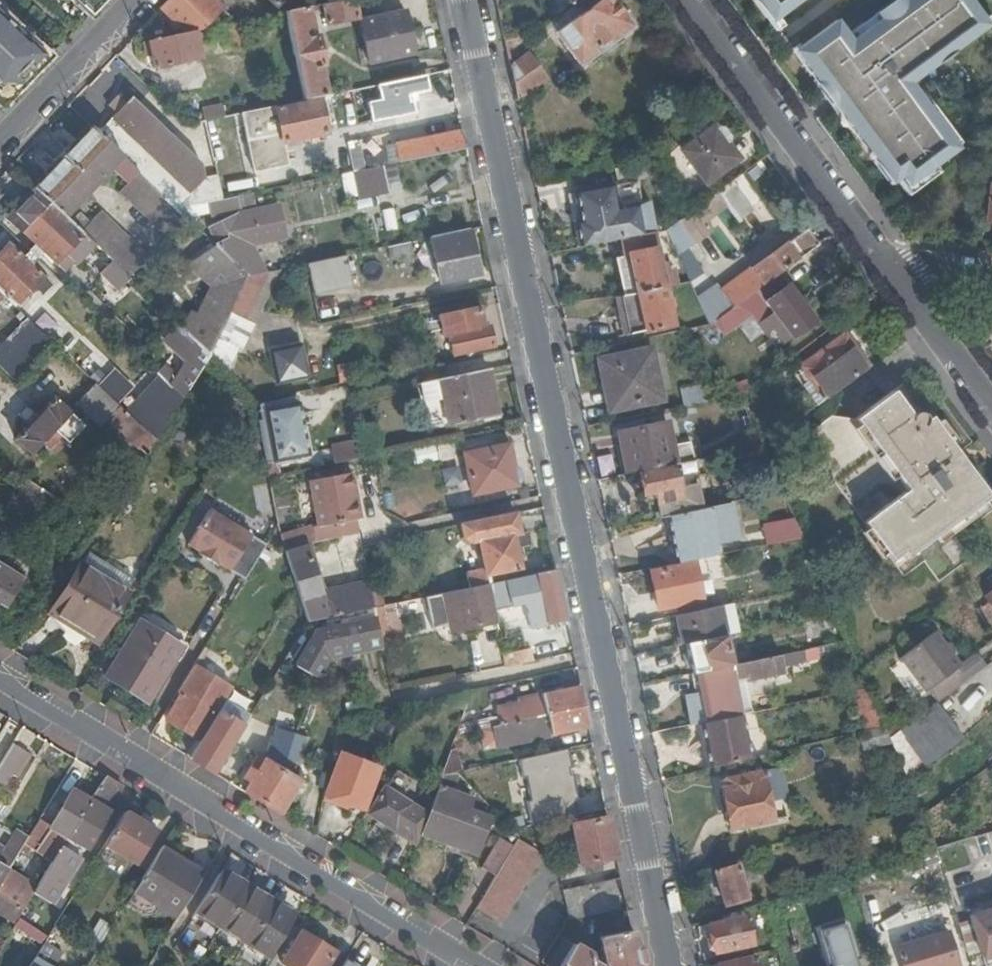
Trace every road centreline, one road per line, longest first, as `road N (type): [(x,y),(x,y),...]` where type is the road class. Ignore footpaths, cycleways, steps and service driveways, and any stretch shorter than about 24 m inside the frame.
road 1 (residential): [(666,965),(464,0)]
road 2 (residential): [(0,675),(474,965)]
road 3 (residential): [(889,260),(695,0)]
road 4 (residential): [(0,140),(136,0)]
road 5 (residential): [(991,401),(889,260)]

